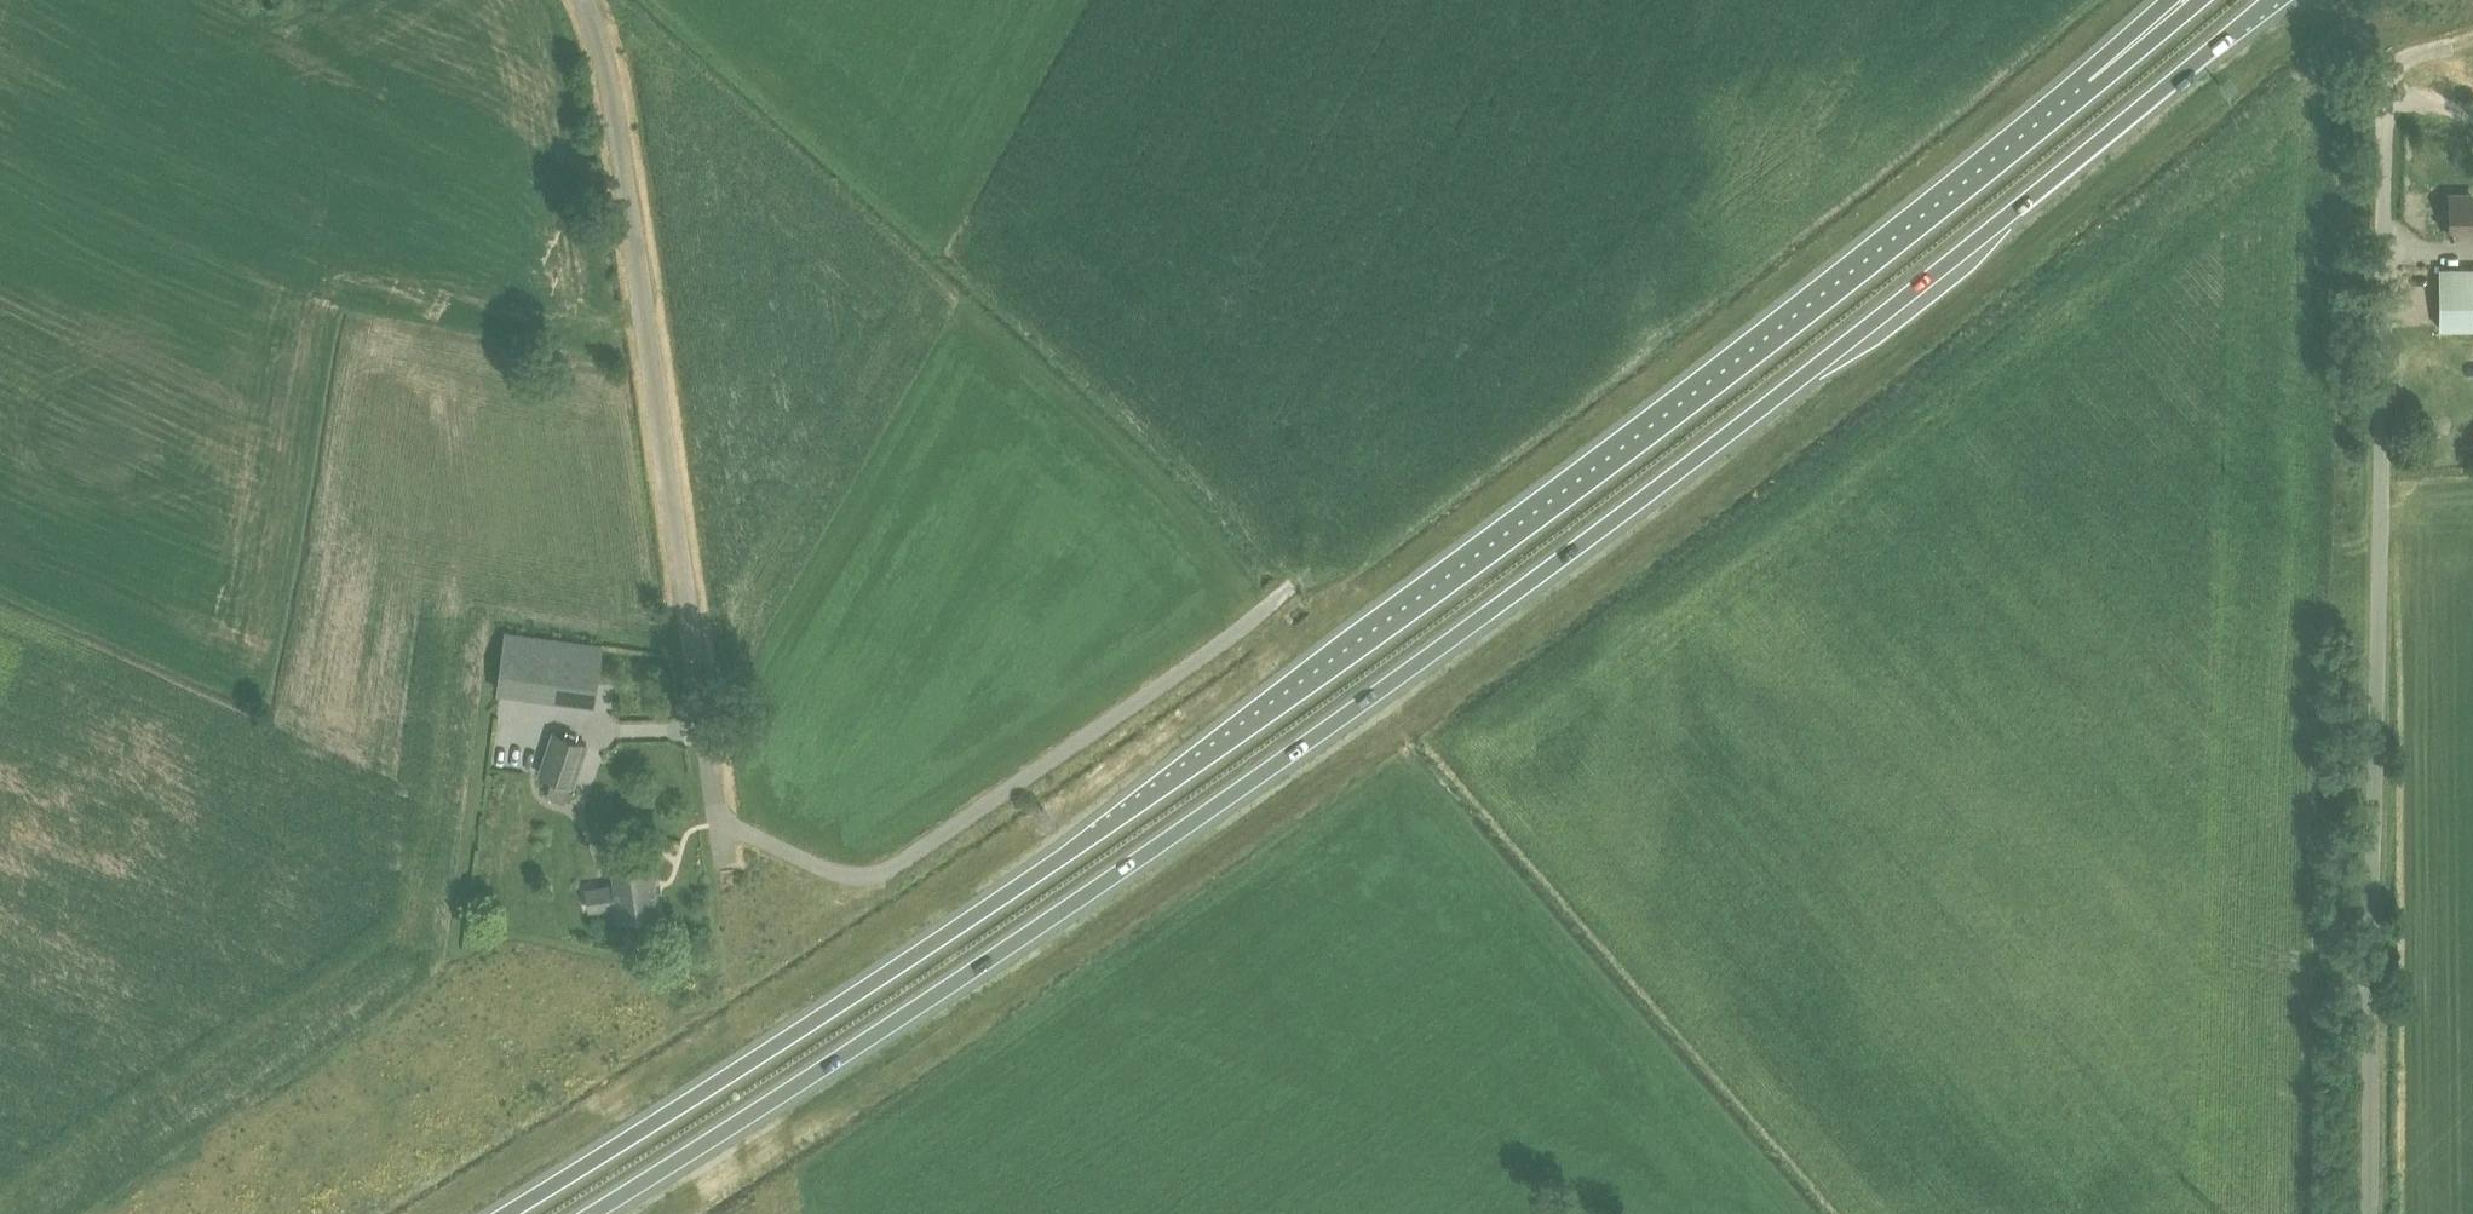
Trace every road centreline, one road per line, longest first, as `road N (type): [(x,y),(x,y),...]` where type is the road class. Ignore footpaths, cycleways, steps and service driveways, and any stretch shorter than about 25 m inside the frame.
road 1 (trunk): [(2196,0),(1659,425),(1198,765),(505,1213)]
road 2 (trunk): [(584,1213),(1188,829),(1670,476),(2272,0)]
road 3 (unclassified): [(2368,1213),(2384,280)]
road 4 (unclassified): [(717,852),(606,79),(578,0)]

